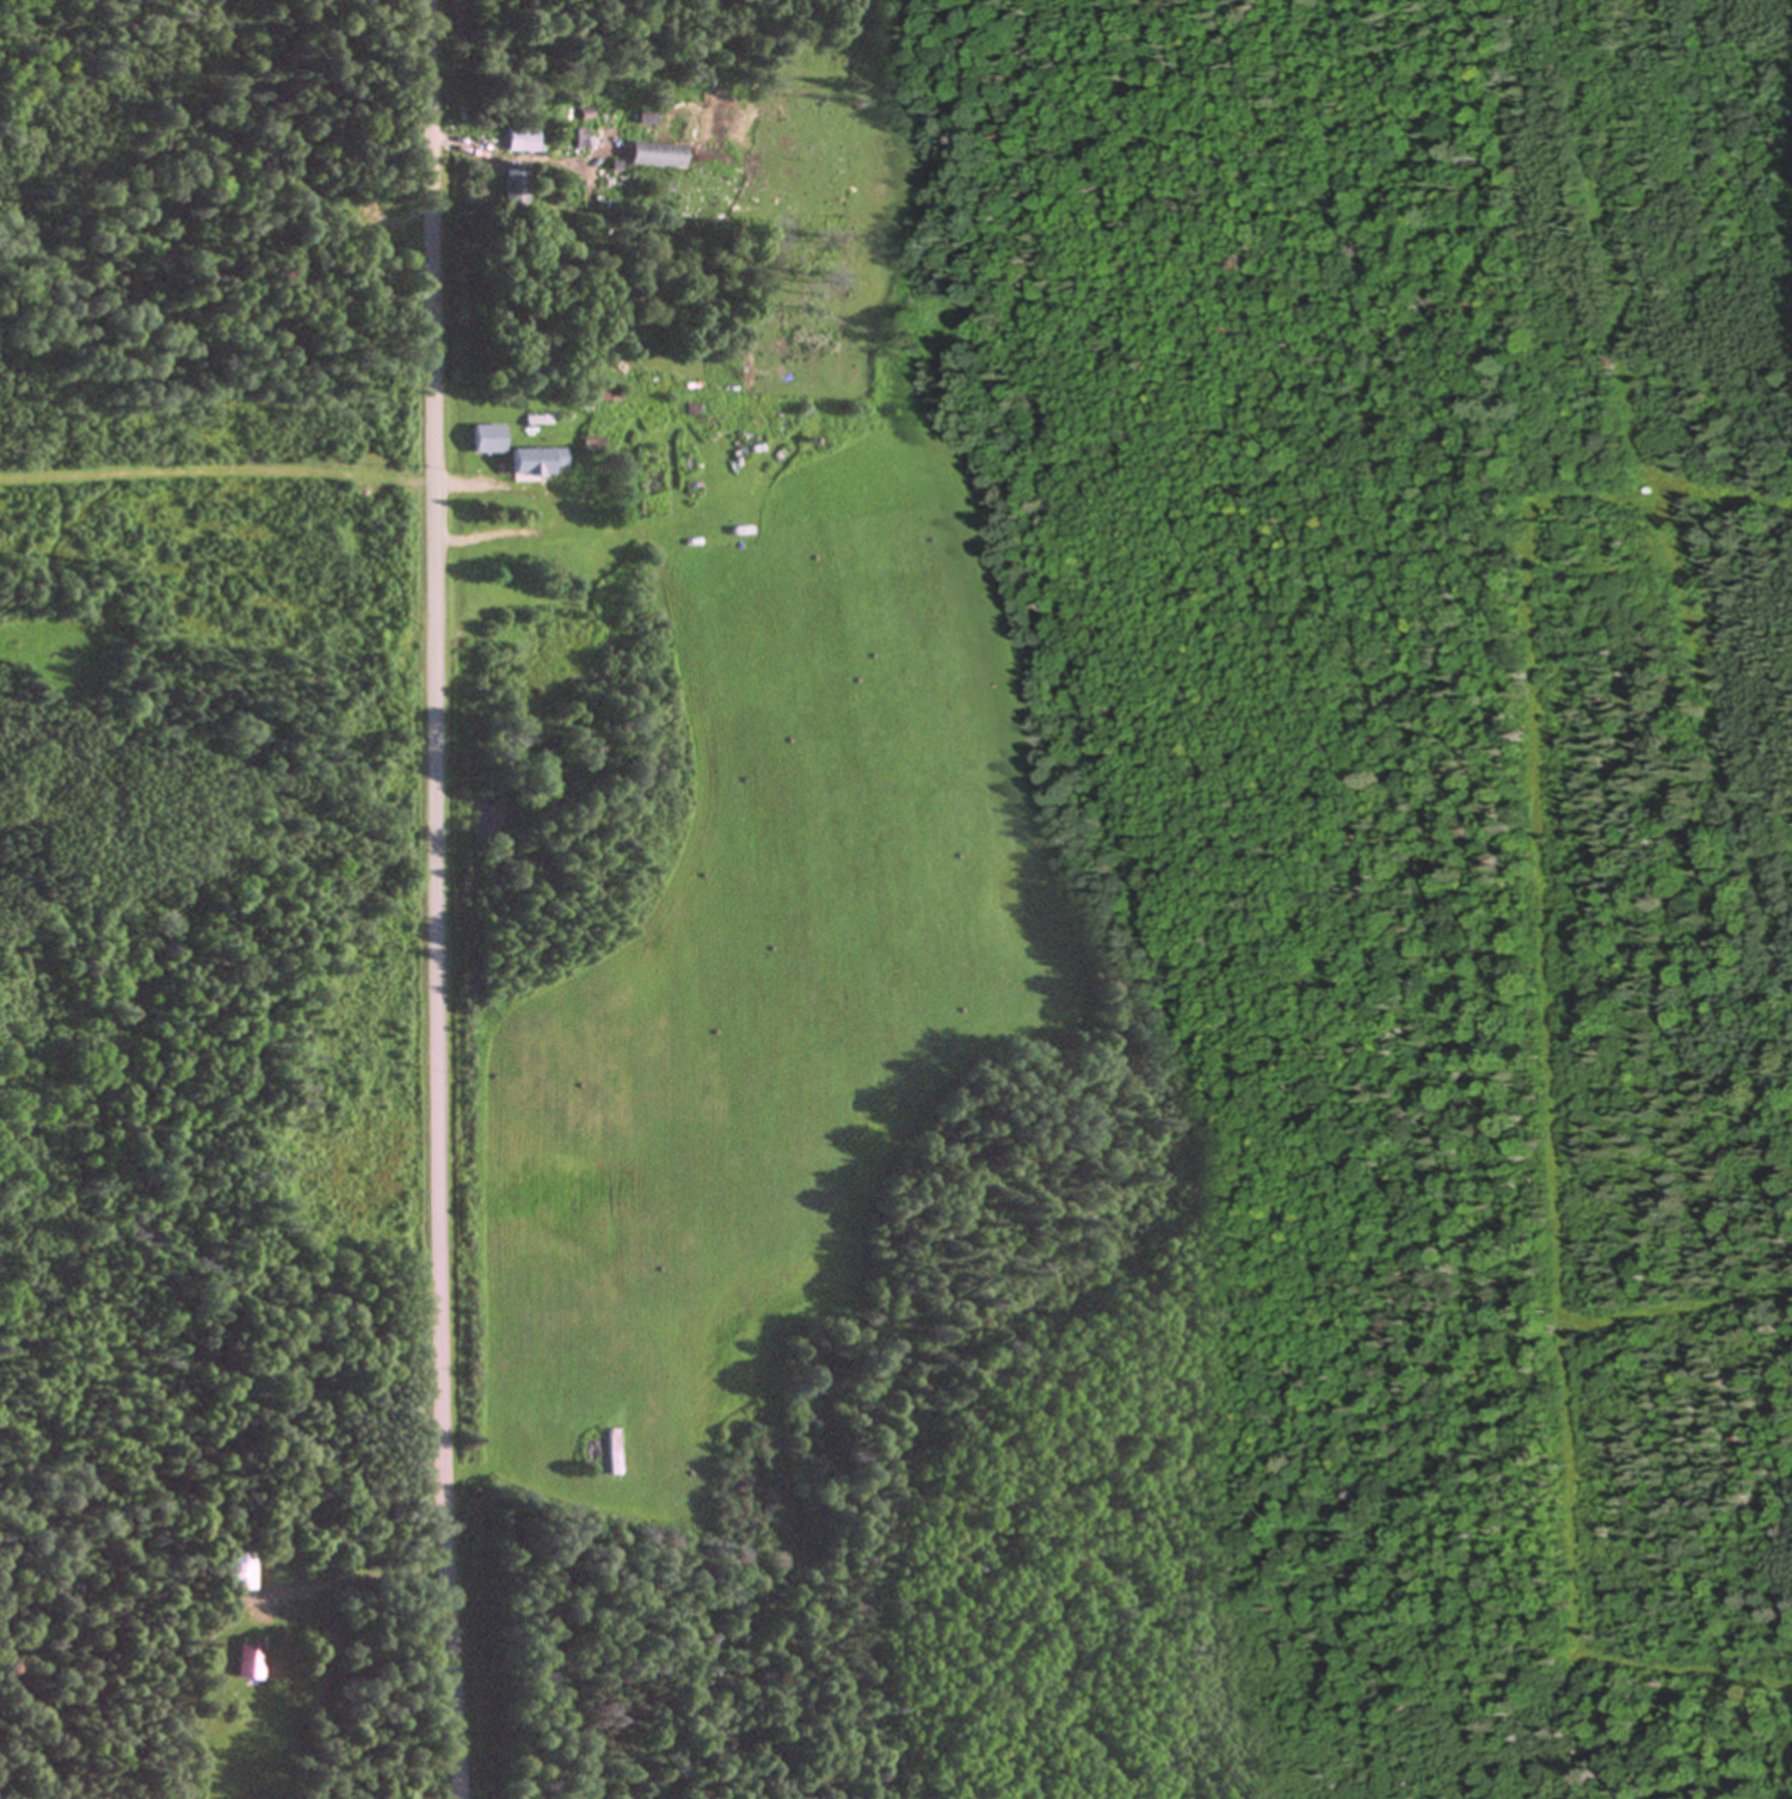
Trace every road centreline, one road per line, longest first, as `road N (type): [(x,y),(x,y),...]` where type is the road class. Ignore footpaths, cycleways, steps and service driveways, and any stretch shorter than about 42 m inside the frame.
road 1 (residential): [(455,1798),(431,1269),(426,0)]

